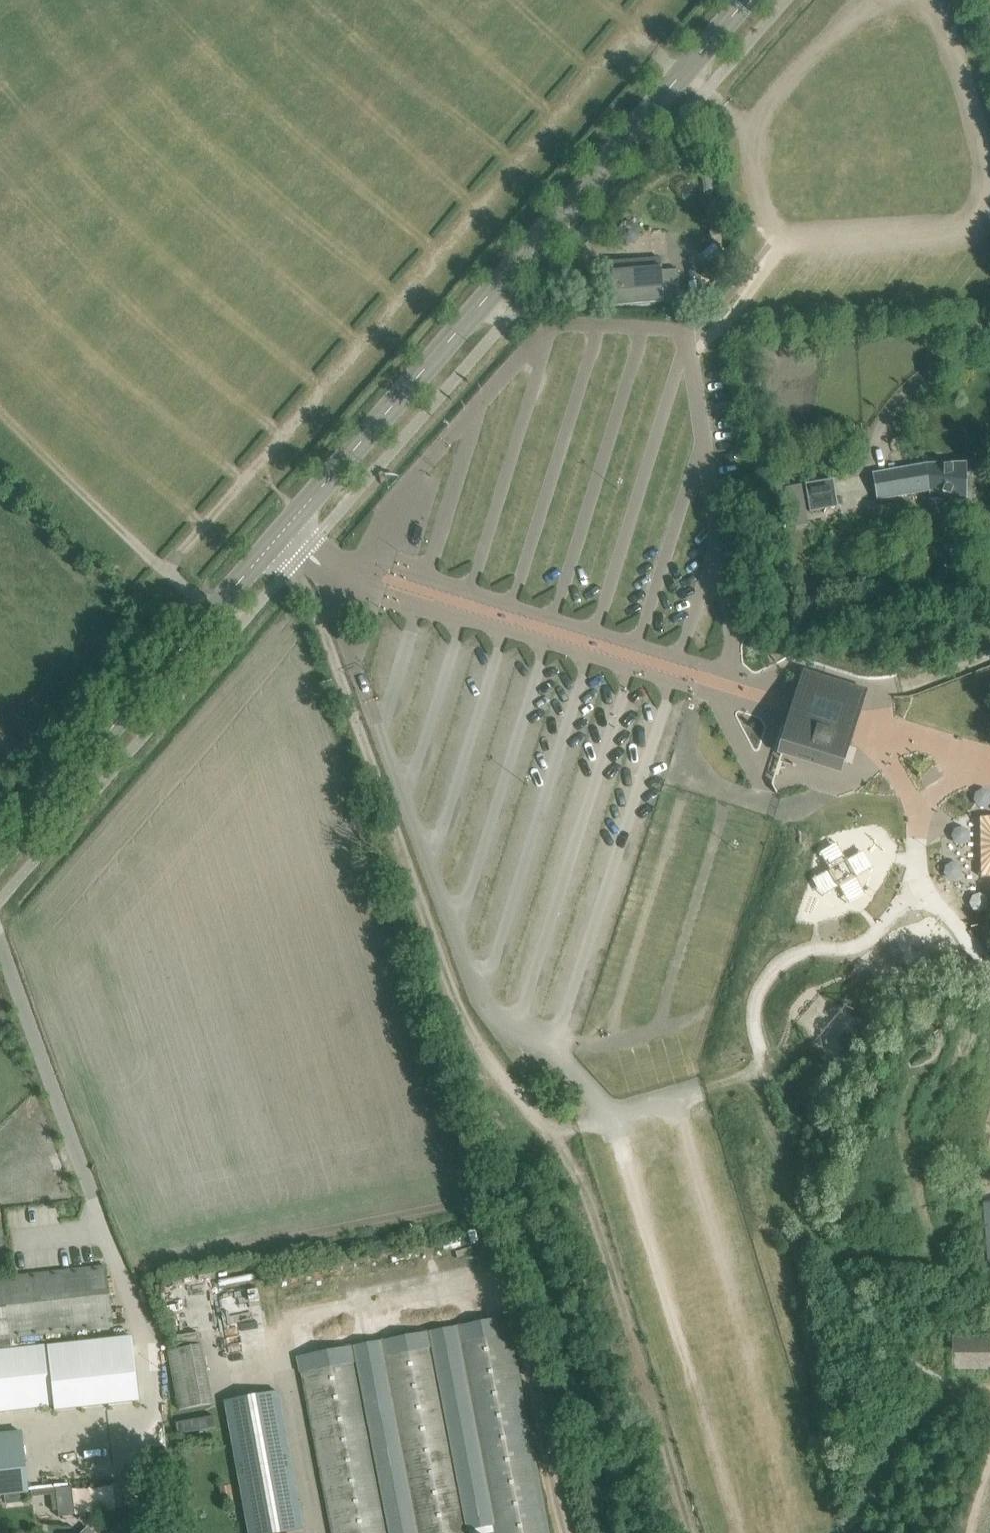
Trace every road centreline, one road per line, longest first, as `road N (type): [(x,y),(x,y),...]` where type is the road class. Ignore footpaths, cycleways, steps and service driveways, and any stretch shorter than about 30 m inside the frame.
road 1 (secondary): [(0,858),(748,0)]

